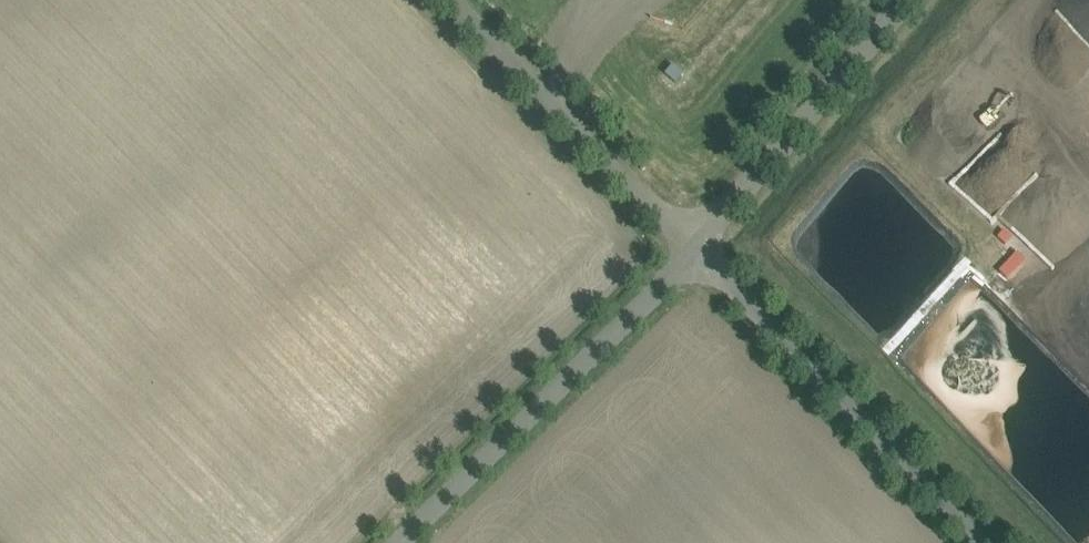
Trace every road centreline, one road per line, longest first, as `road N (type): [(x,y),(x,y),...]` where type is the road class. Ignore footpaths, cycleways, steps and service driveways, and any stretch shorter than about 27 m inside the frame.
road 1 (unclassified): [(397,542),(674,274),(694,225)]
road 2 (unclassified): [(694,225),(708,262),(982,542)]
road 3 (unclassified): [(694,225),(663,216),(449,0)]
road 4 (unclassified): [(694,225),(724,214),(908,0)]

